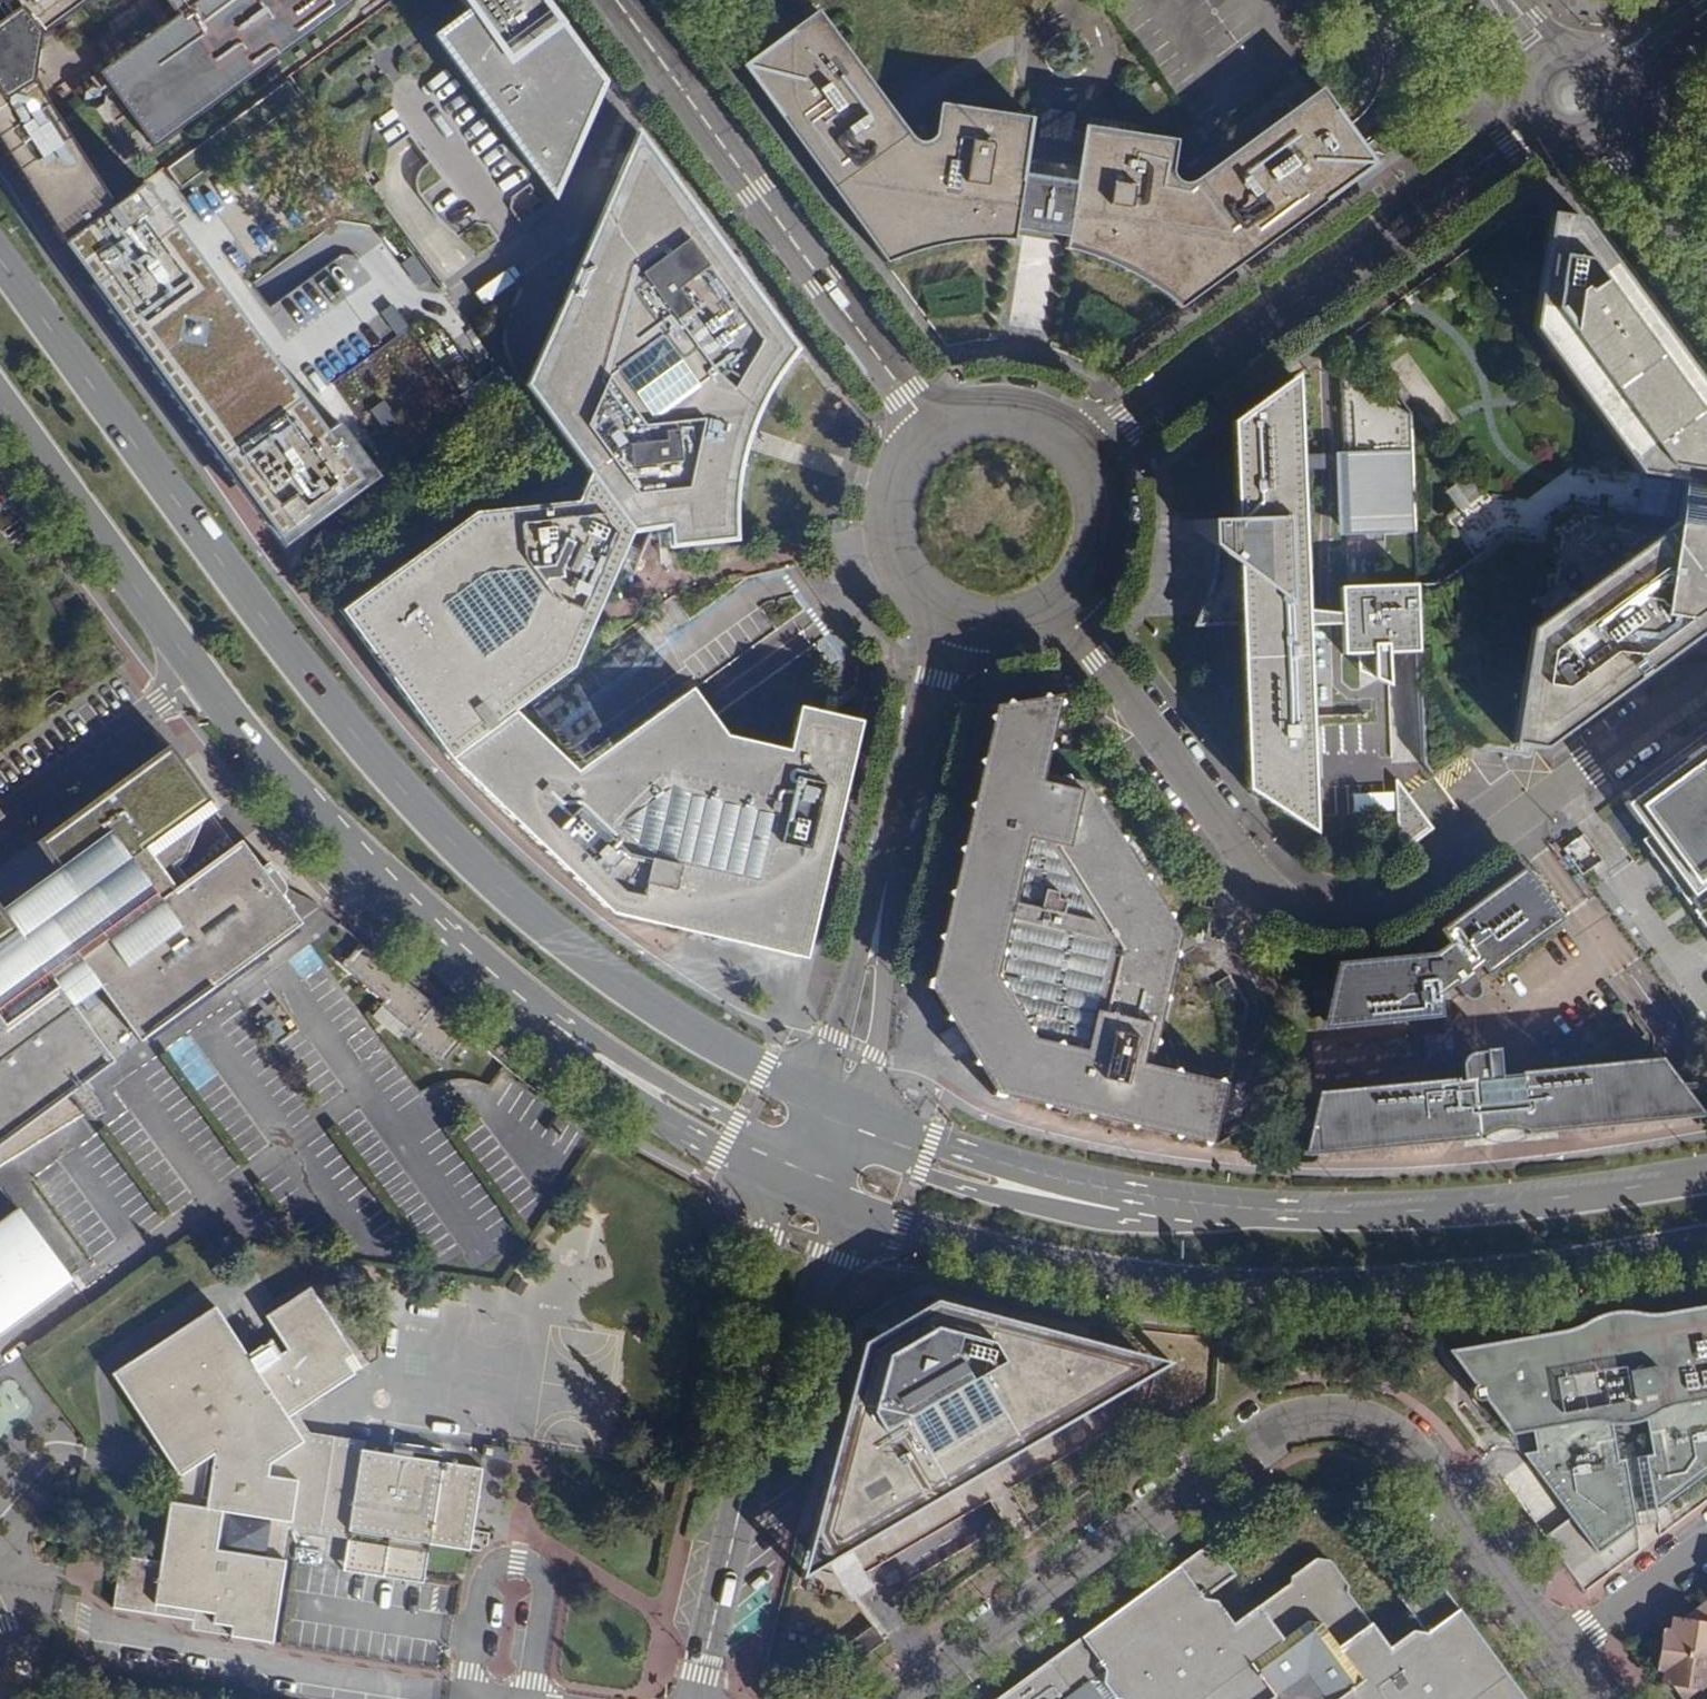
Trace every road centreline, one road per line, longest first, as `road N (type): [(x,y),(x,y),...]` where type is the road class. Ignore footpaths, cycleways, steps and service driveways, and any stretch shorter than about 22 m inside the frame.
road 1 (secondary): [(832,1106),(568,948),(445,836),(287,665),(0,269)]
road 2 (secondary): [(811,1202),(1072,1267),(1253,1293),(1444,1286),(1706,1243)]
road 3 (unclassified): [(1706,687),(1410,898),(1357,918),(1304,914),(1260,887),(1057,610)]
road 4 (residential): [(1561,1651),(1415,1453),(1374,1420),(1329,1414),(1296,1420),(1266,1438),(909,1698)]
road 5 (unclassified): [(1084,448),(1575,97)]
road 6 (unclassified): [(608,0),(934,443)]
road 7 (unclassified): [(832,1106),(957,611)]
road 8 (residential): [(699,1698),(811,1202)]
road 9 (secondary): [(1706,1173),(1476,1208),(1333,1214),(1224,1207)]
road 10 (secondary): [(182,663),(440,960),(511,1016)]
road 11 (secondary): [(1224,1207),(1123,1223),(978,1196),(879,1162),(848,1171),(811,1202)]
road 12 (secondary): [(1224,1207),(1091,1189),(832,1106)]
road 13 (secondary): [(511,1016),(557,1013),(739,1127),(781,1134),(832,1106)]
road 14 (secondary): [(511,1016),(725,1160),(811,1202)]
road 15 (secondary): [(0,413),(182,663)]
road 16 (unclassified): [(1575,97),(1706,290)]
road 17 (unclassified): [(0,803),(182,663)]
road 18 (unclassified): [(934,443),(903,500),(903,532),(912,564),(957,611)]
road 19 (unclassified): [(1057,610),(1100,566),(1110,536),(1111,504),(1084,448)]
road 20 (residential): [(1561,1651),(1706,1544)]
road 21 (unclassified): [(1084,448),(1058,427),(994,415),(934,443)]
road 22 (unclassified): [(1575,97),(1695,0)]

